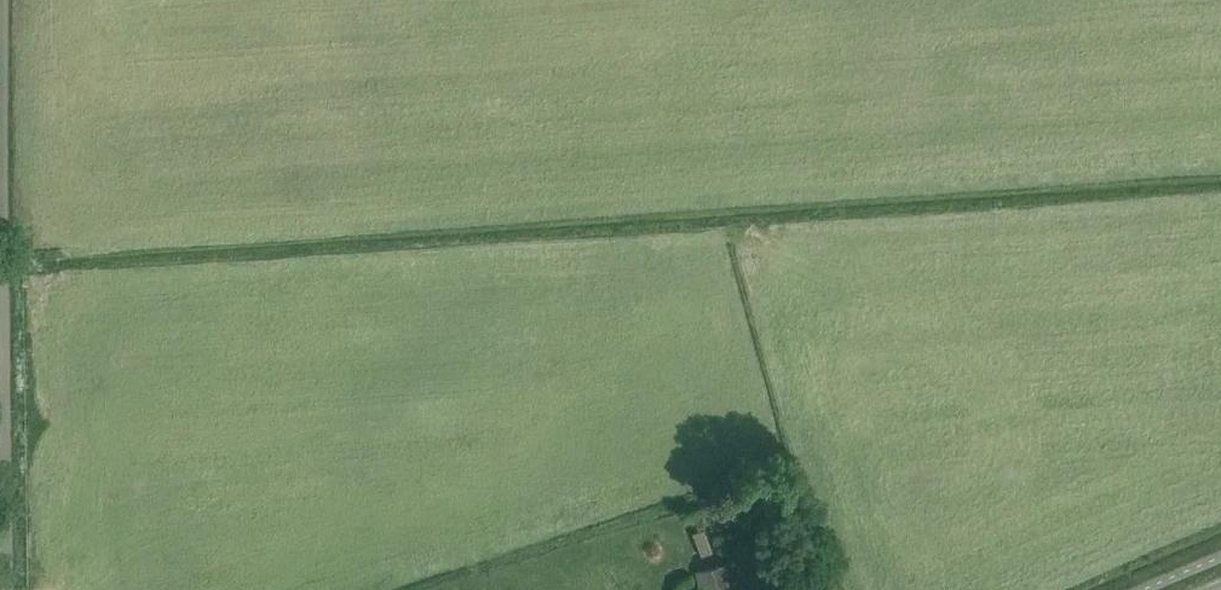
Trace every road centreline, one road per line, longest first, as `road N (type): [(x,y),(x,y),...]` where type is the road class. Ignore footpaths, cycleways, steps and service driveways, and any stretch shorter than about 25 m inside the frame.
road 1 (unclassified): [(7,589),(0,0)]

